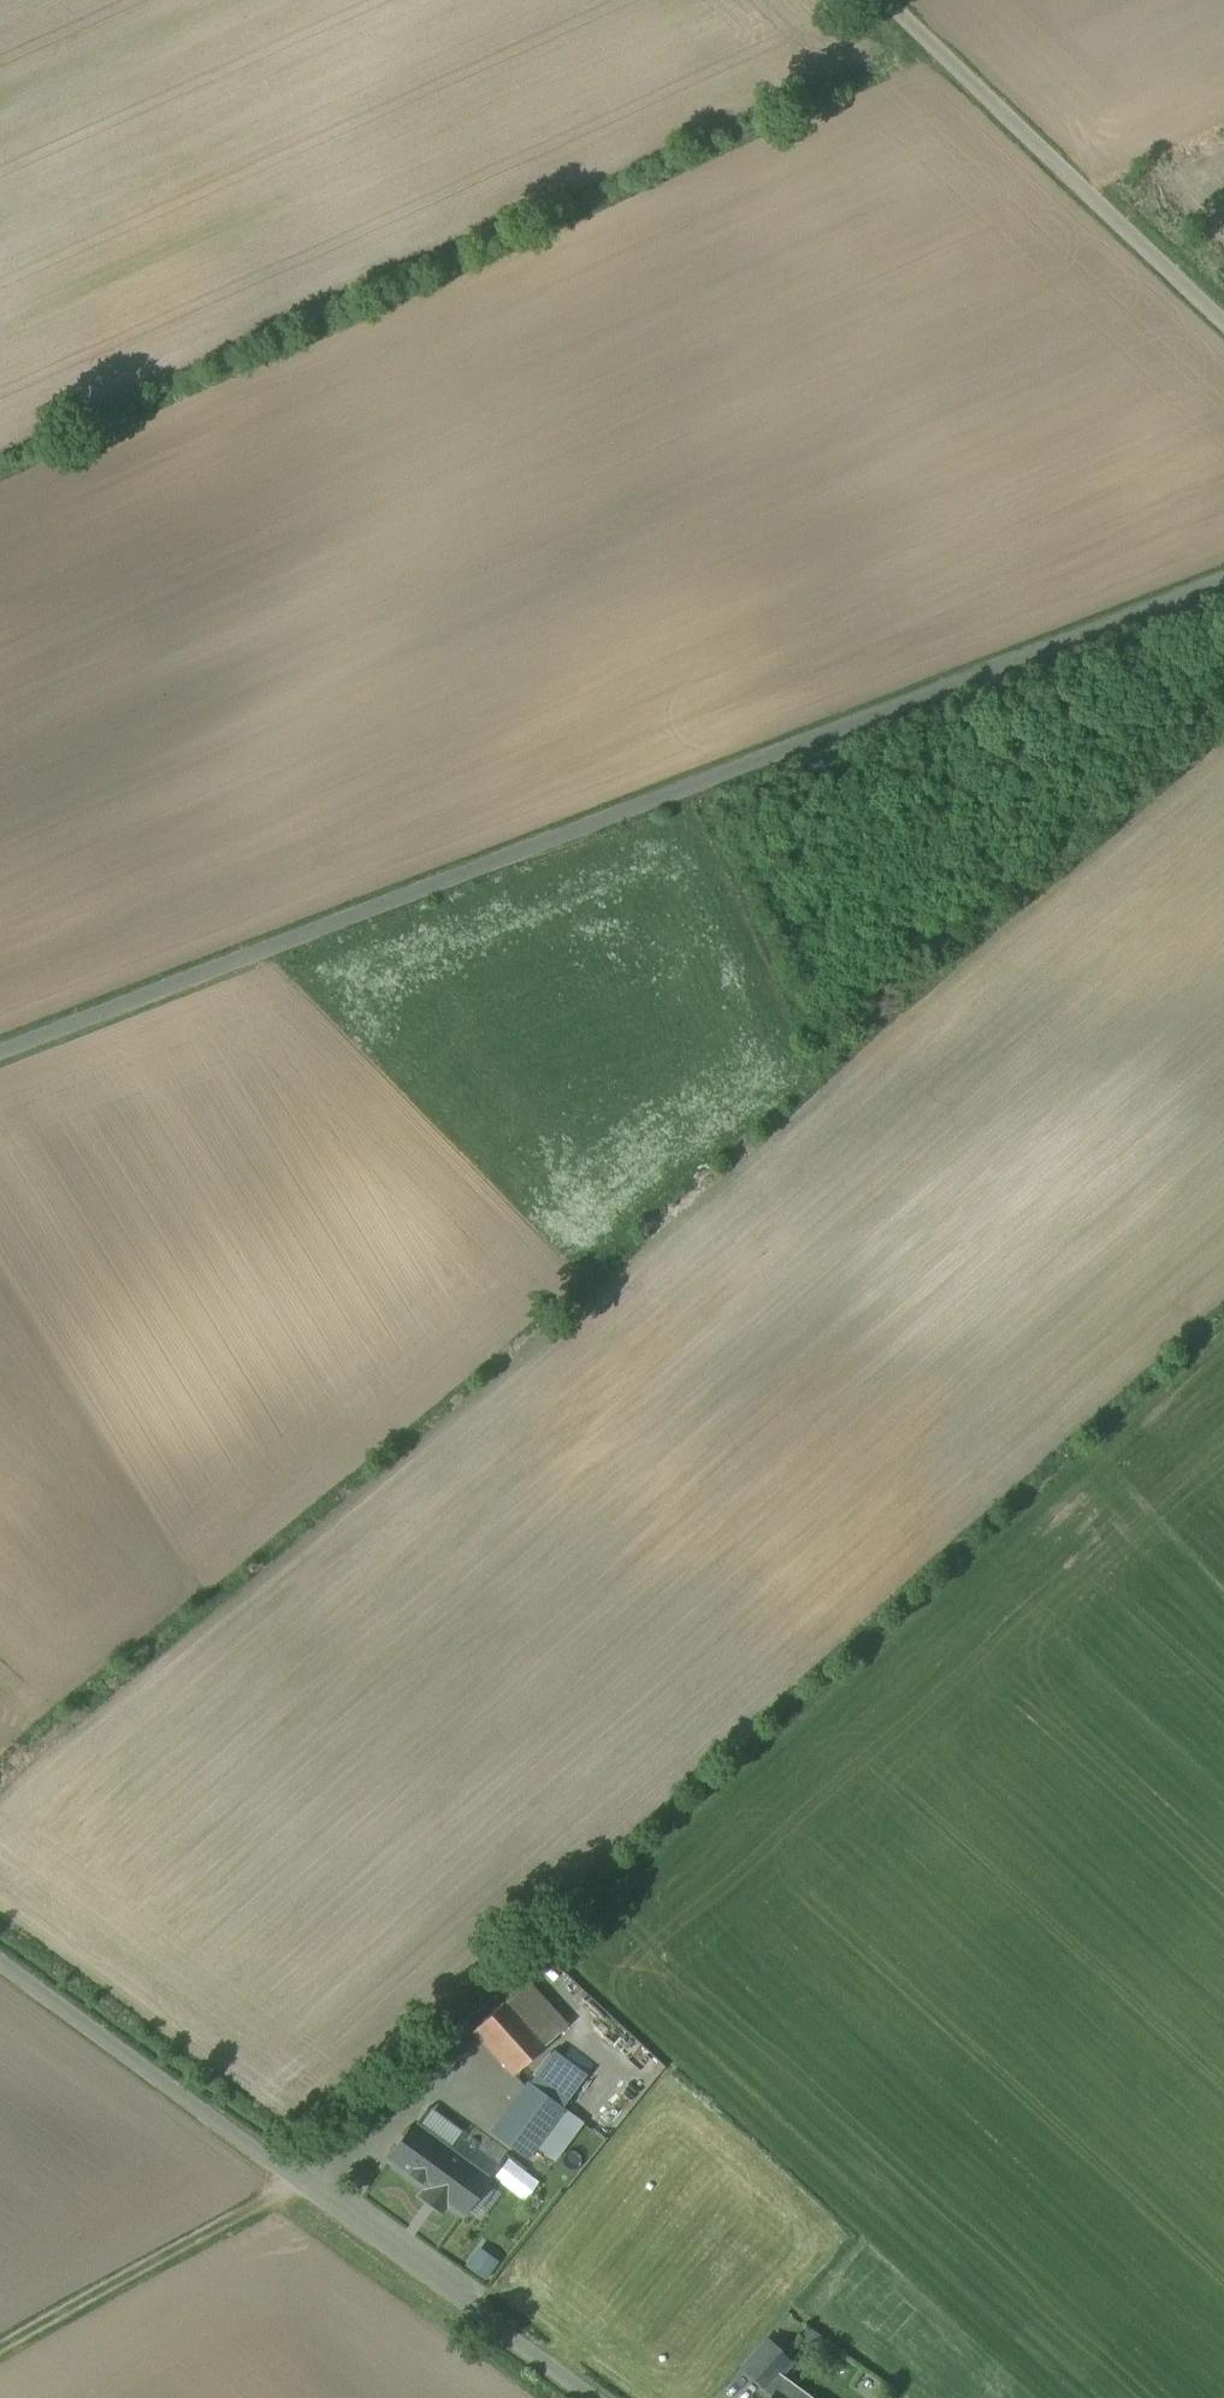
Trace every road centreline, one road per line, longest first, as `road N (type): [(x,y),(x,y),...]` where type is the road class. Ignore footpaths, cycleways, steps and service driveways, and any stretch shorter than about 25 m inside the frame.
road 1 (unclassified): [(1223,573),(0,1049)]
road 2 (unclassified): [(0,1935),(612,2397)]
road 3 (unclassified): [(876,0),(1223,328)]

